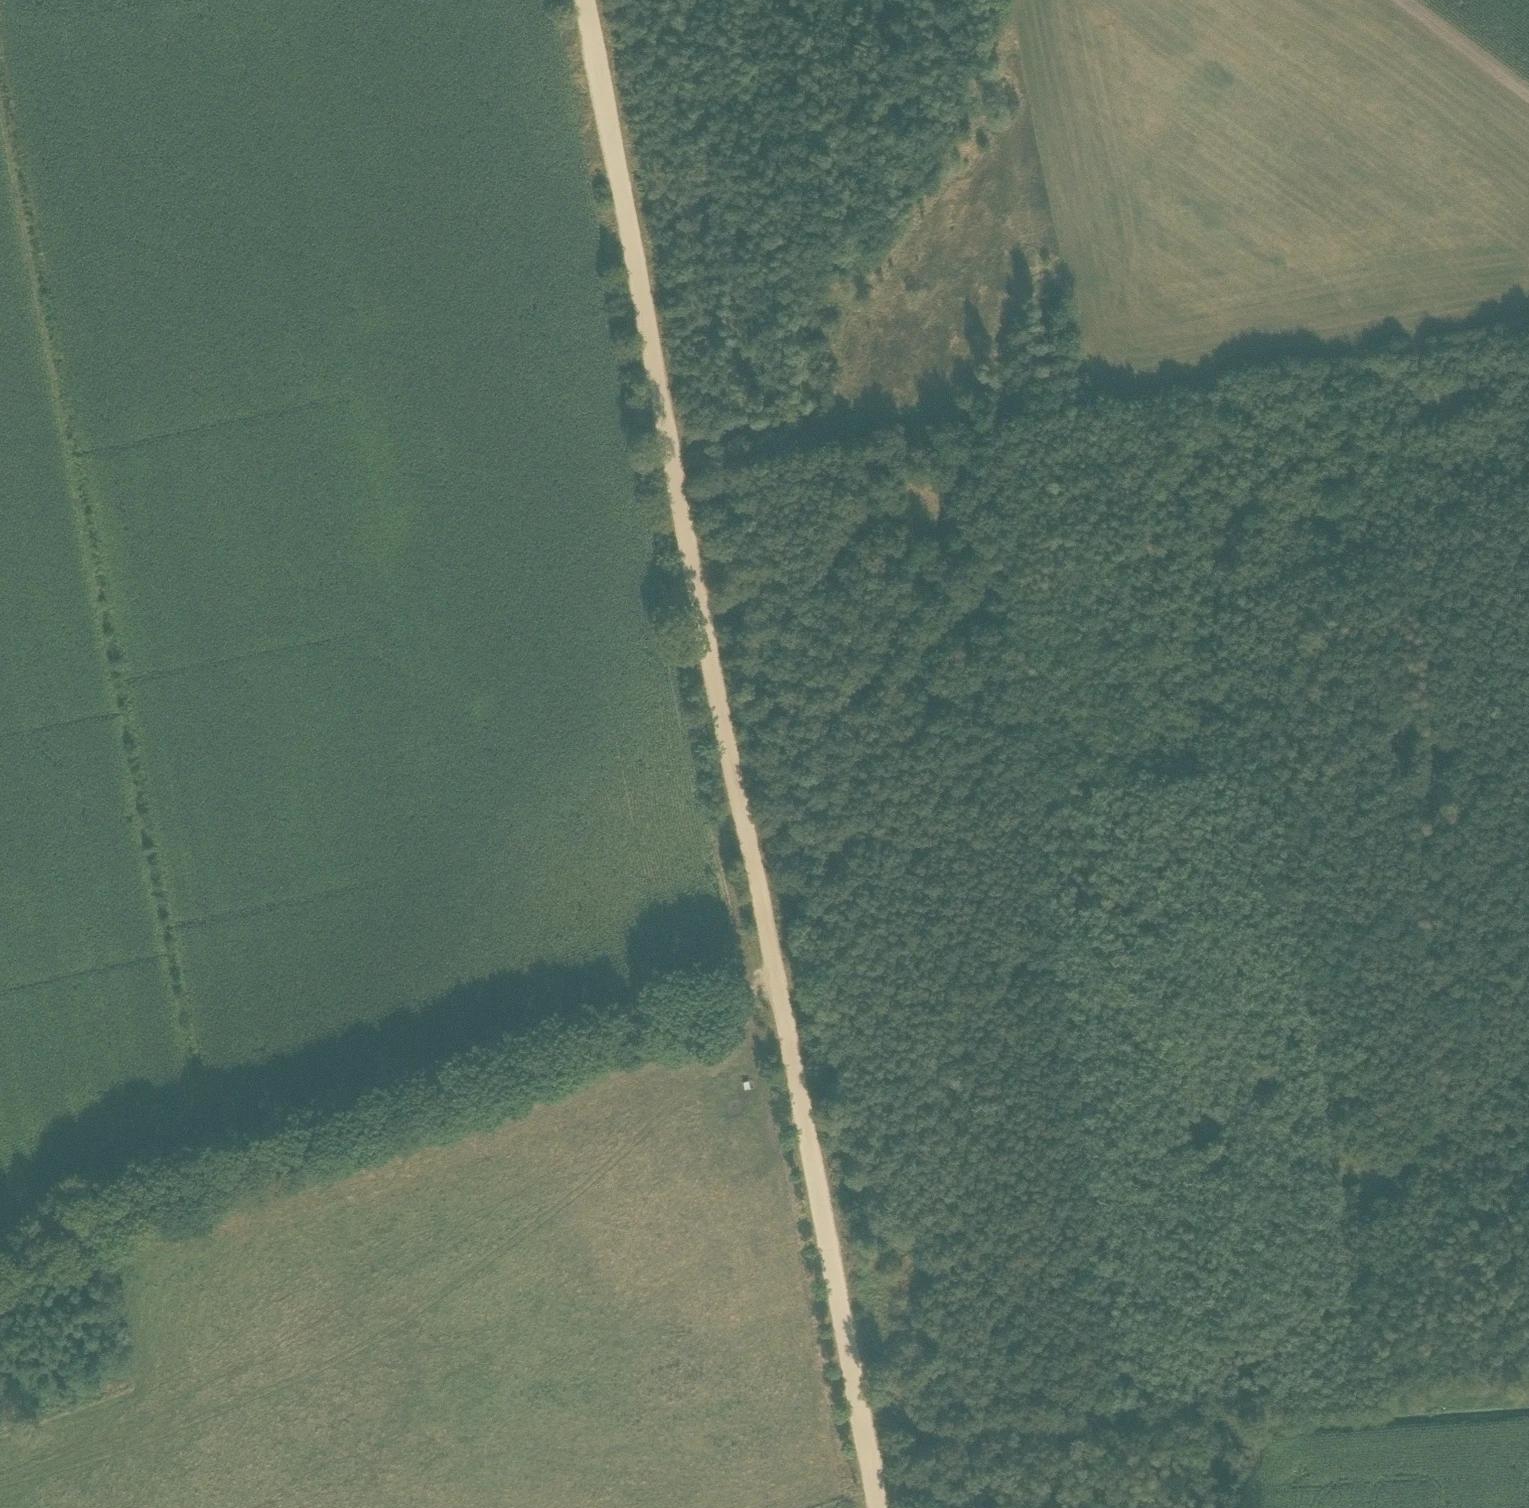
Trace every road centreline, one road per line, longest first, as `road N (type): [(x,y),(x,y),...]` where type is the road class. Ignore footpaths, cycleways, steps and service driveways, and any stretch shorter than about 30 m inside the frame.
road 1 (track): [(777,987),(579,0)]
road 2 (track): [(0,1241),(777,987)]
road 3 (track): [(878,1507),(777,987)]
road 4 (track): [(1390,0),(1528,100)]

